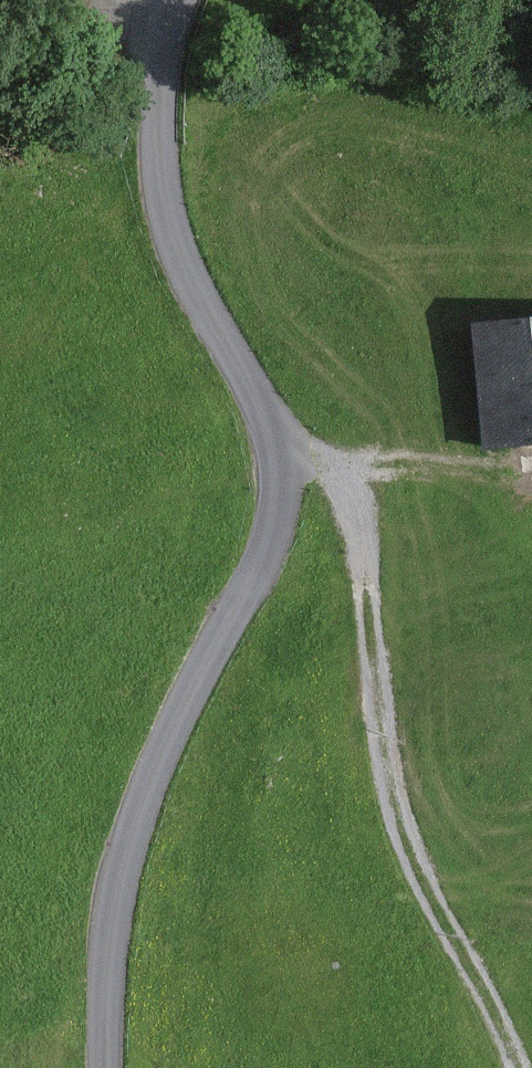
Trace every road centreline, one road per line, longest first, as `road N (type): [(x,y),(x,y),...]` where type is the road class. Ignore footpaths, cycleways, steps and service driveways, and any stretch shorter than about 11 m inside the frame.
road 1 (unclassified): [(175,0),(165,13),(153,125),(156,197),(271,427),(279,495),(257,565),(143,807),(107,954),(103,1067)]
road 2 (track): [(522,1067),(485,976),(399,815),(372,553),(337,469),(279,495)]

